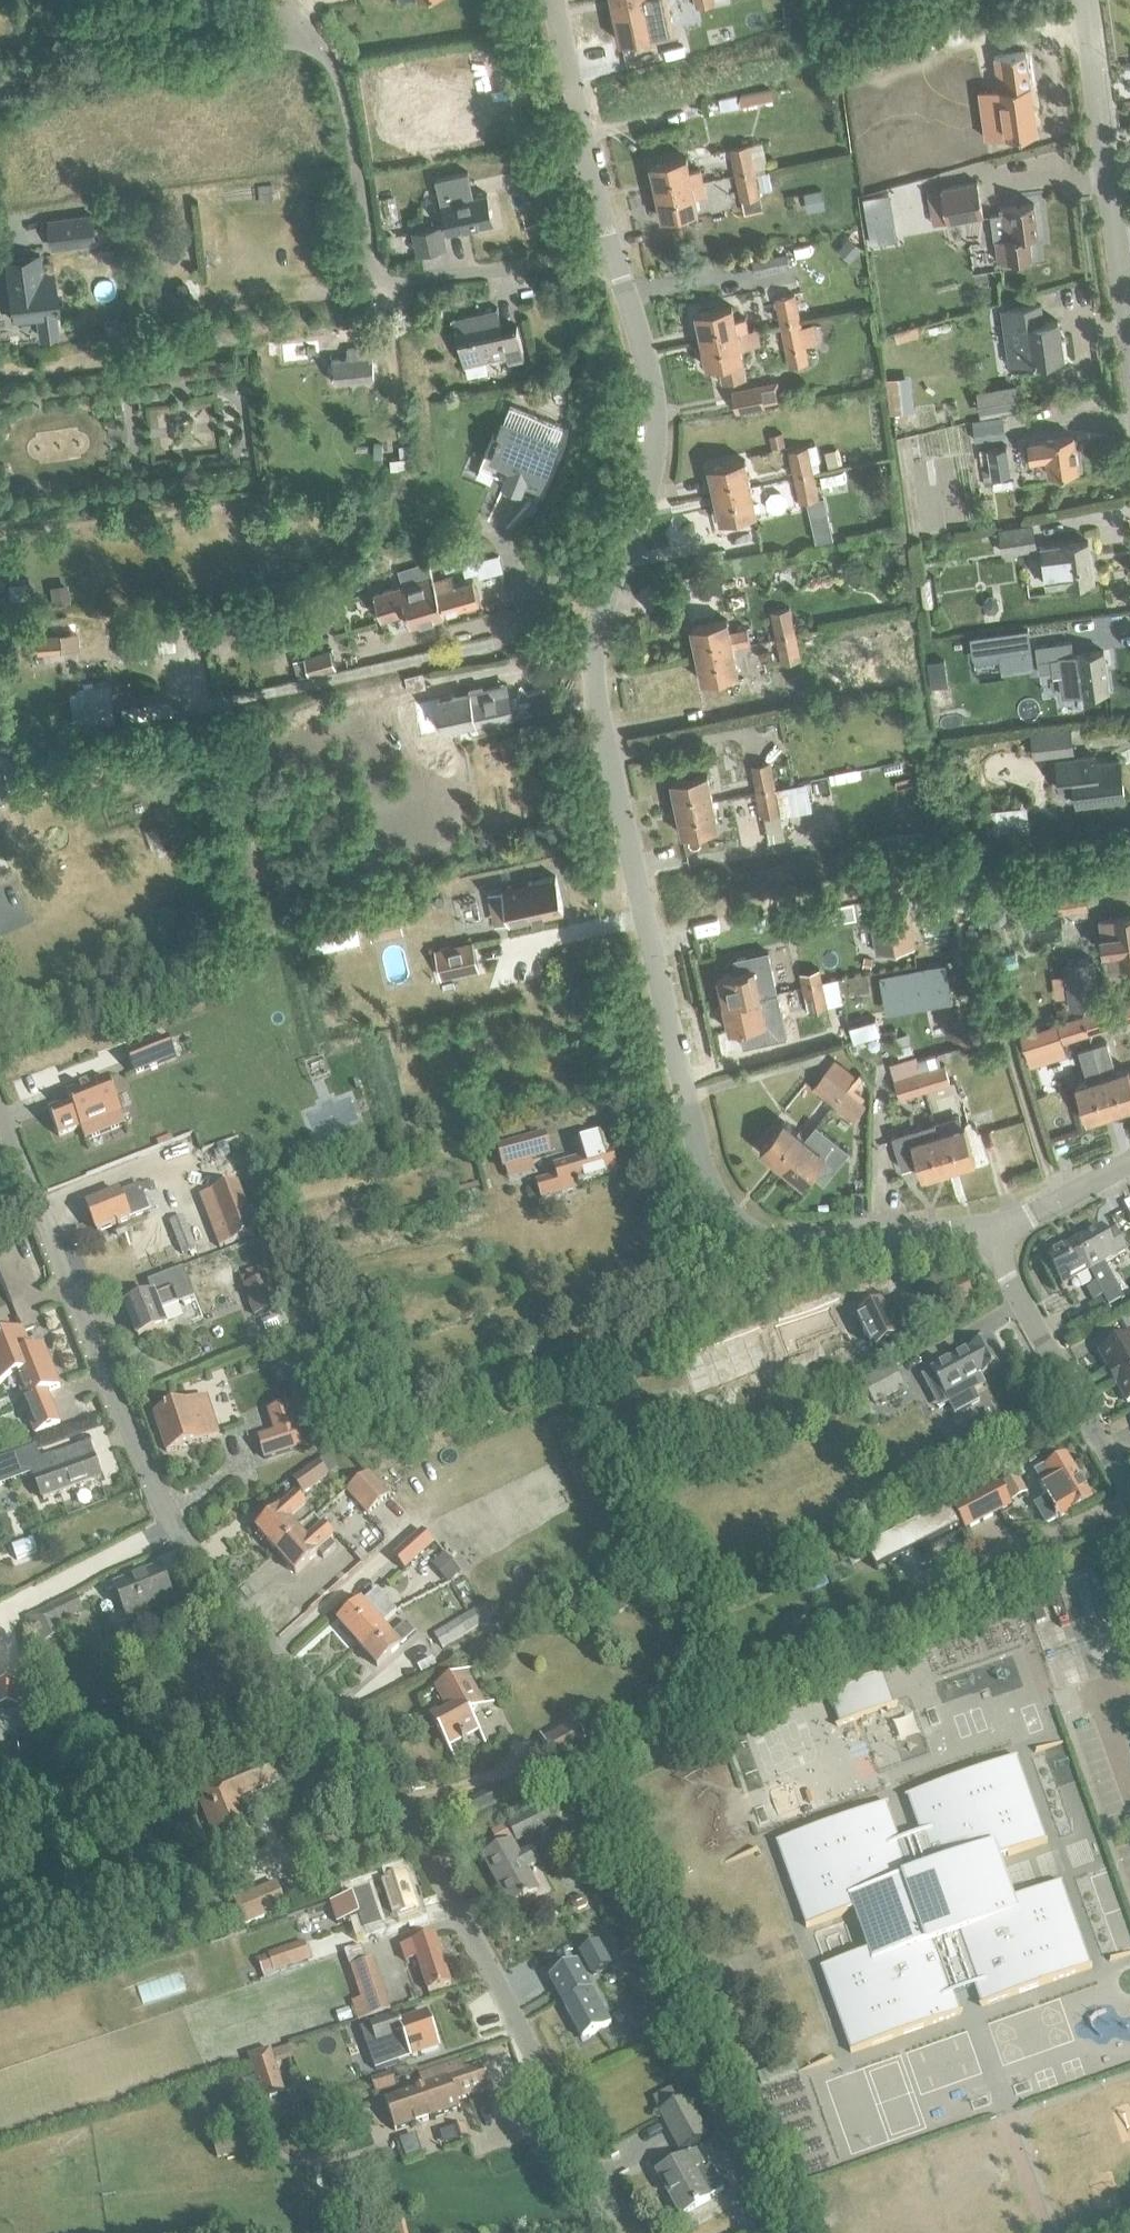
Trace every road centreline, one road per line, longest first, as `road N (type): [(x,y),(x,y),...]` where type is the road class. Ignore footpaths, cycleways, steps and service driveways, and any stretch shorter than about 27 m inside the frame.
road 1 (residential): [(628,2232),(590,2174),(494,1976),(397,1812),(171,1524),(0,1119)]
road 2 (unclassified): [(824,1247),(777,1245),(720,1208),(696,1155),(598,745),(596,626),(641,512),(653,416),(614,261)]
road 3 (residential): [(309,38),(343,92),(370,274),(393,287),(614,261)]
road 4 (residential): [(1129,338),(1081,0)]
road 5 (residential): [(0,78),(74,75),(309,38)]
road 6 (residential): [(1129,1497),(1006,1276),(990,1227)]
road 7 (unclassified): [(614,261),(556,0)]
road 8 (unclassified): [(824,1247),(990,1227)]
road 9 (unclassified): [(990,1227),(1028,1217),(1129,1165)]

